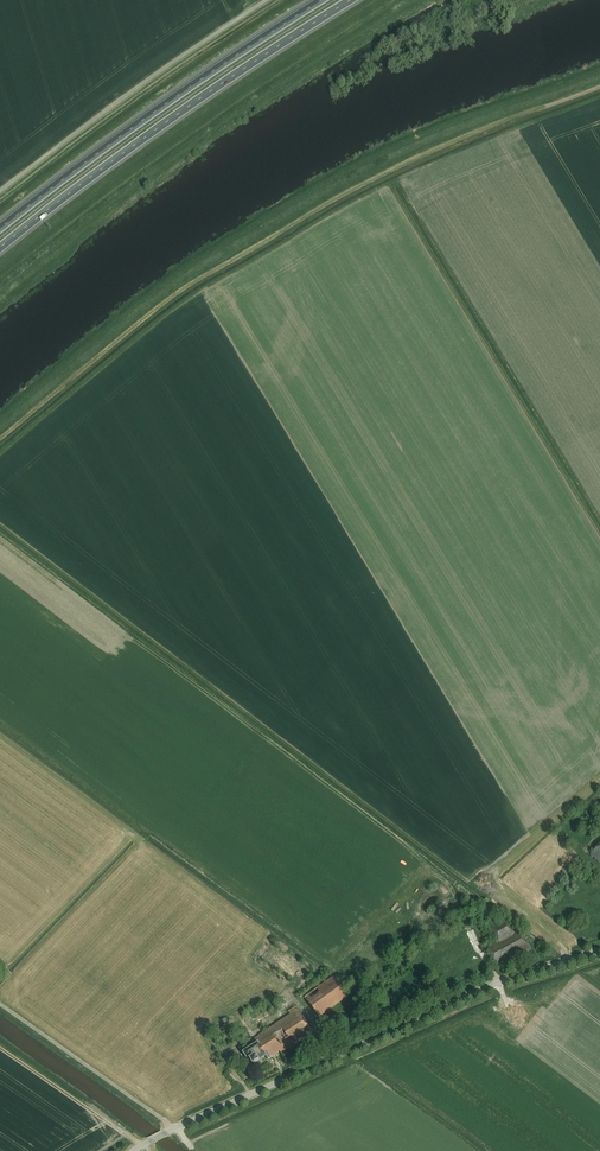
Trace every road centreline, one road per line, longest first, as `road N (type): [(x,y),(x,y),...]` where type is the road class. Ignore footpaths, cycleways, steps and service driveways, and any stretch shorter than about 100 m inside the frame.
road 1 (tertiary): [(134,1150),(499,983),(599,950)]
road 2 (motorway): [(0,247),(197,100),(350,0)]
road 3 (motorway): [(321,0),(0,228)]
road 4 (unclassified): [(0,191),(267,0)]

